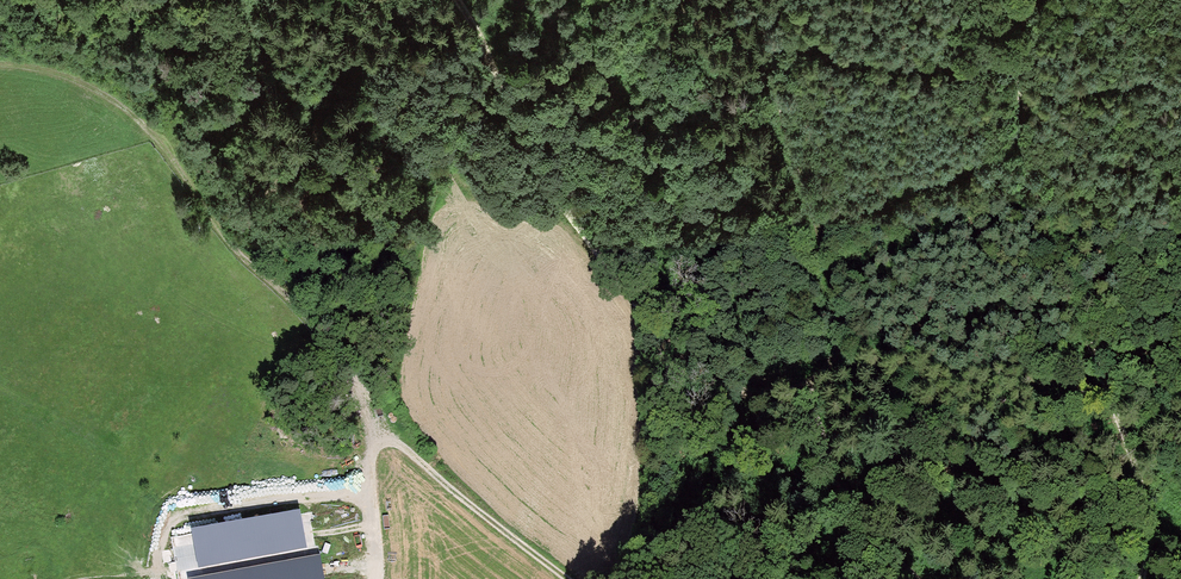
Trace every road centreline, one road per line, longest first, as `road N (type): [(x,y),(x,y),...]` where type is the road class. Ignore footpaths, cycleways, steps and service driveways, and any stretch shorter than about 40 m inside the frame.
road 1 (track): [(459,0),(524,154),(667,349),(718,387),(762,393),(802,382),(822,354),(832,287),(785,87),(779,0)]
road 2 (track): [(0,64),(61,71),(120,102),(232,242),(319,320),(364,412),(378,578)]
road 3 (track): [(1033,0),(1020,96),(1024,157),(1142,483),(1150,542),(1140,578)]
road 4 (track): [(565,578),(401,445),(371,451)]
road 5 (track): [(914,578),(868,534),(839,490),(802,382)]

